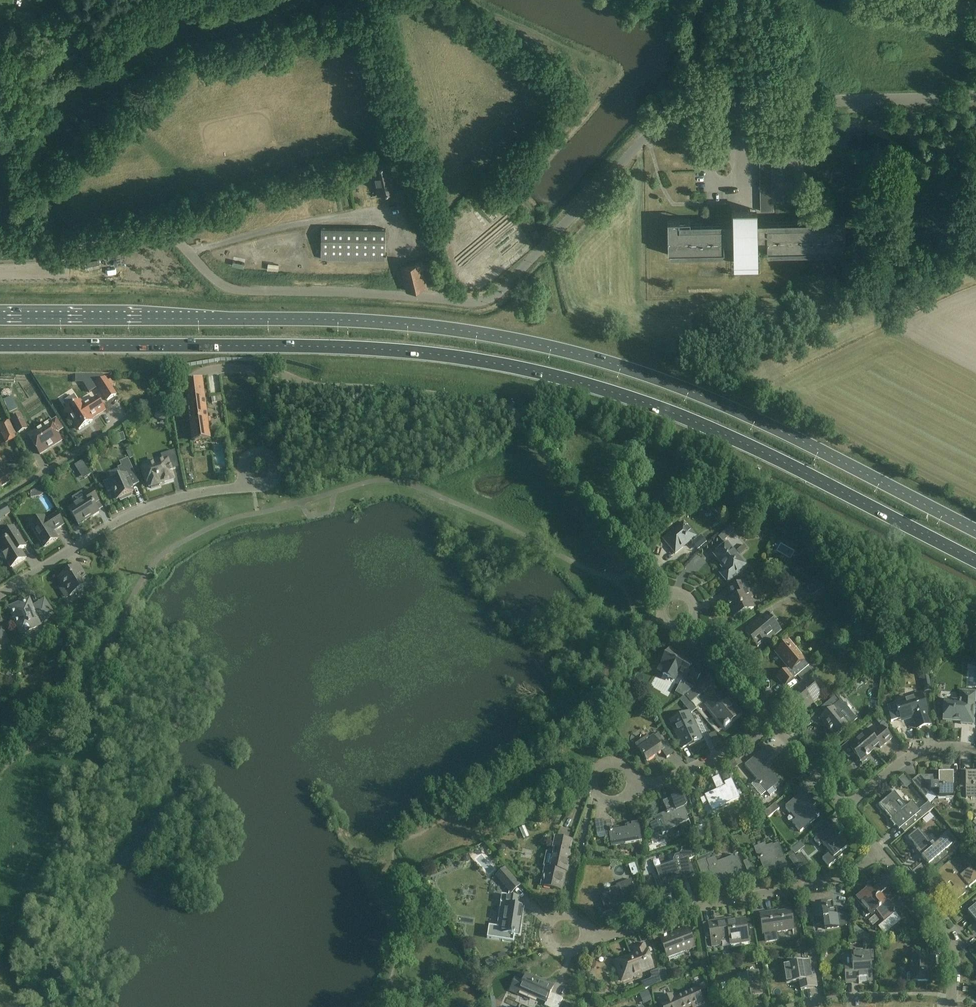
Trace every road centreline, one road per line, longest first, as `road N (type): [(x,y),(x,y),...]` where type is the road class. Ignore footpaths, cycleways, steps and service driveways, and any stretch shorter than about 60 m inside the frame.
road 1 (unclassified): [(0,253),(73,247),(157,226),(237,291),(488,301),(660,121),(689,105),(975,90)]
road 2 (primary): [(0,345),(343,347),(514,367),(690,420),(975,562)]
road 3 (primary): [(975,532),(698,393),(583,355),(459,331),(344,321),(0,319)]
road 4 (unclassified): [(646,570),(507,409),(306,385),(263,370)]
road 5 (residential): [(581,932),(826,880),(879,852)]
road 6 (residential): [(263,370),(201,373),(0,499)]
road 7 (residential): [(0,595),(132,515),(248,483)]
road 8 (residential): [(951,1006),(950,937),(879,852)]
road 9 (residential): [(975,746),(932,746),(842,807)]
road 10 (residential): [(638,792),(774,725)]
road 11 (residential): [(774,725),(691,624)]
road 12 (residential): [(638,792),(620,764),(597,771),(595,790),(603,800),(630,796)]

